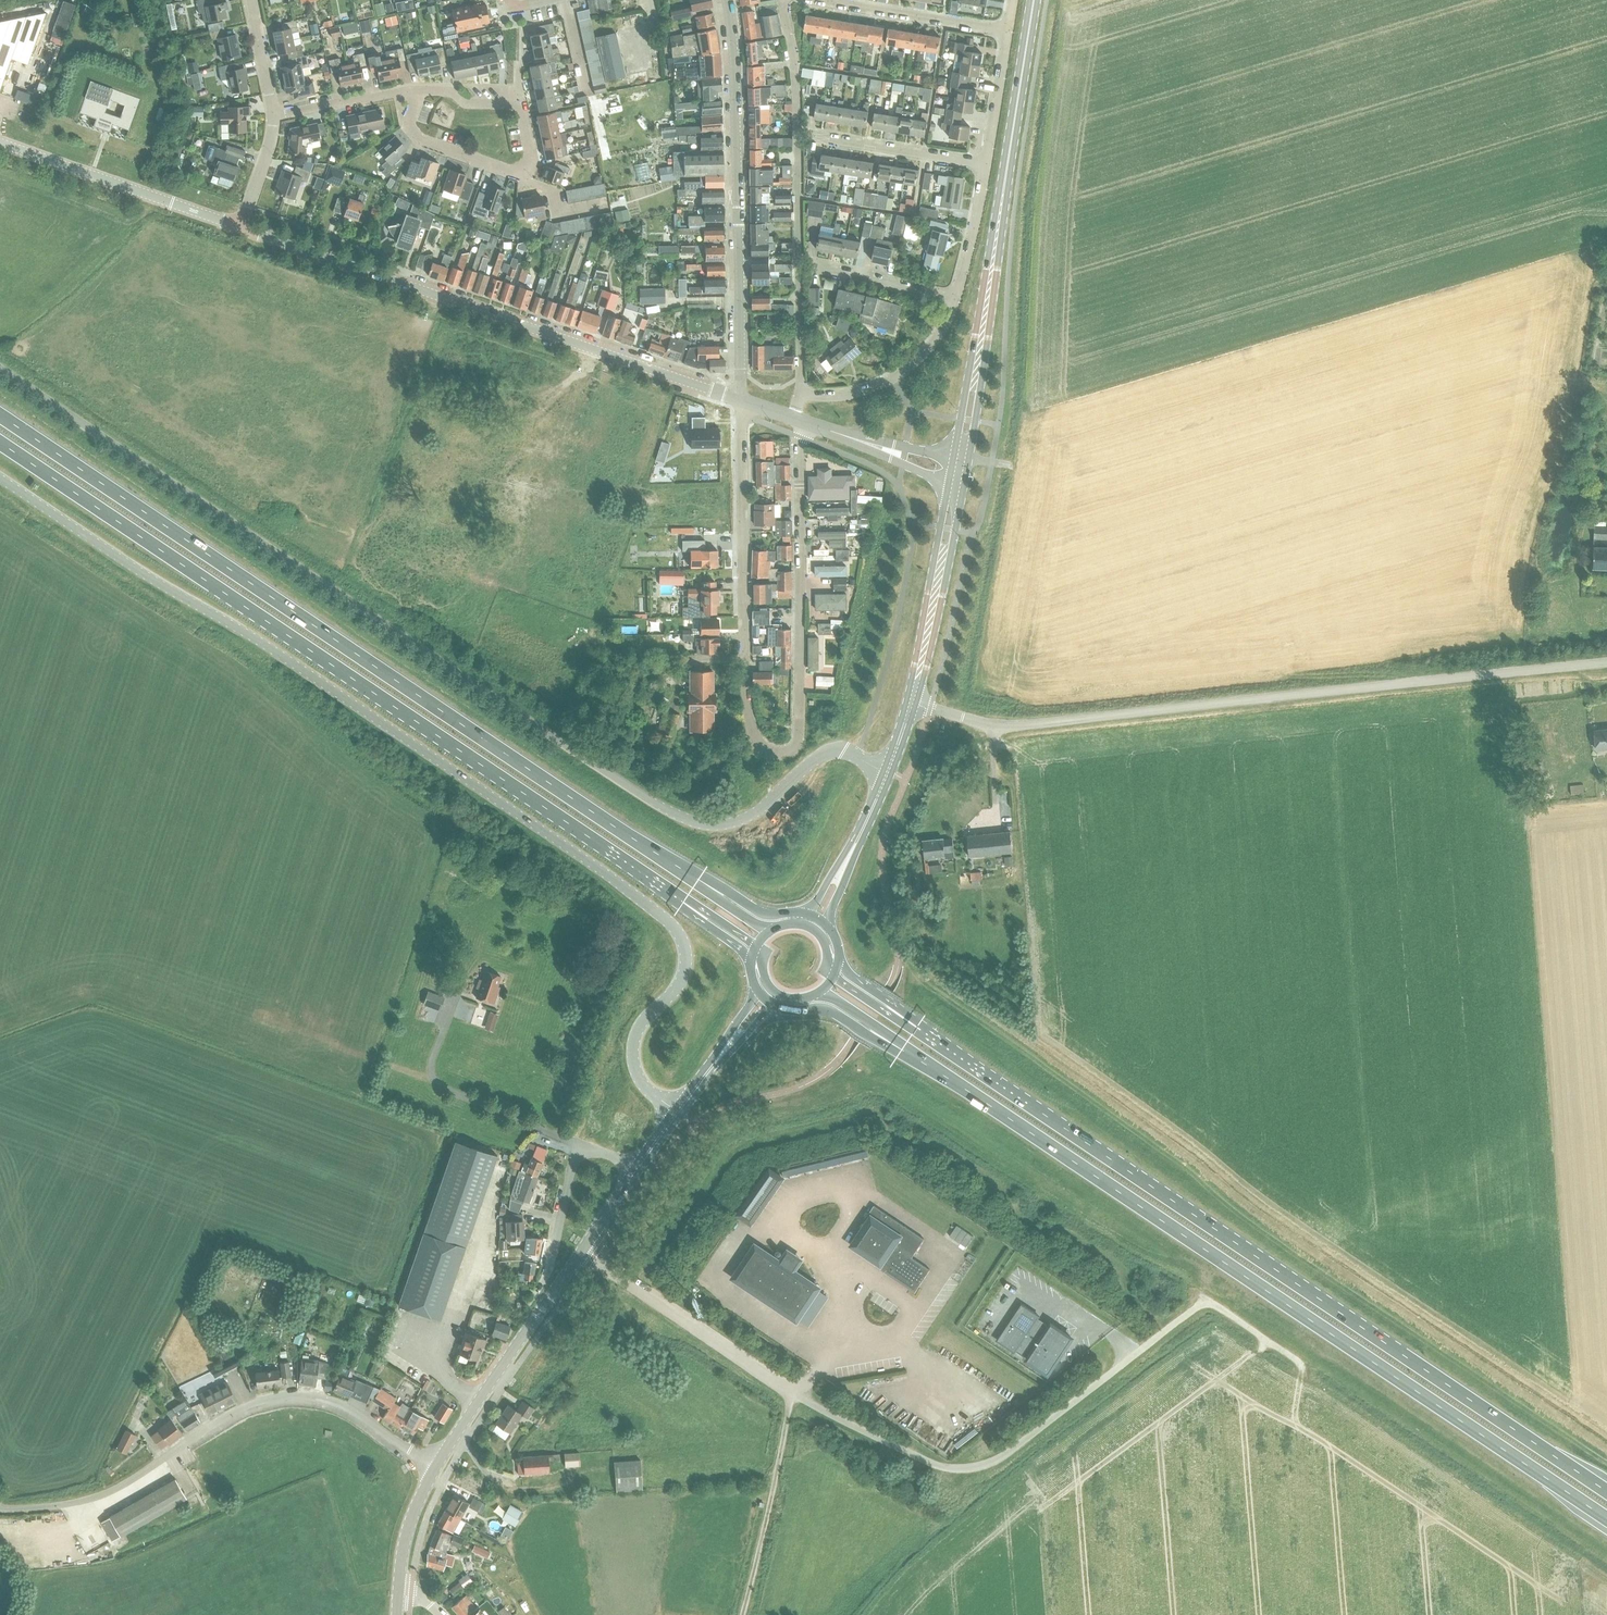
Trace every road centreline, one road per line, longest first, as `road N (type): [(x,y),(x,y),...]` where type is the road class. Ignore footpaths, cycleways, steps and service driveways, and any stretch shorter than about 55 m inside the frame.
road 1 (unclassified): [(888,772),(834,750),(742,818),(715,824),(678,815),(0,368)]
road 2 (unclassified): [(0,479),(517,813),(681,930),(688,952),(681,980),(635,1031),(632,1051),(641,1084),(677,1112)]
road 3 (trunk): [(878,1034),(1606,1521)]
road 4 (trunk): [(1606,1490),(897,1013)]
road 5 (trunk): [(707,885),(0,416)]
road 6 (trunk): [(0,446),(694,909)]
road 7 (unclassified): [(911,703),(1027,725),(1606,662)]
road 8 (residential): [(741,401),(241,227)]
road 9 (unclassified): [(0,1508),(98,1496),(233,1413),(287,1397),(340,1405),(430,1464),(431,1476)]
road 10 (secondary): [(962,453),(1033,0)]
road 11 (residential): [(741,401),(724,0)]
road 12 (residential): [(799,394),(798,120),(783,0)]
road 13 (secondary): [(431,1476),(635,1173)]
road 14 (residential): [(769,751),(756,747),(746,702),(741,401)]
road 15 (residential): [(769,751),(789,753),(799,738),(798,421)]
road 16 (residential): [(241,227),(0,143)]
road 17 (residential): [(415,89),(417,136),(522,177),(533,168),(520,106)]
road 18 (track): [(793,1394),(742,1614)]
road 19 (secondary): [(911,703),(955,492)]
road 20 (residential): [(539,1289),(574,1161),(598,1154),(635,1173)]
road 21 (residential): [(799,394),(847,395),(892,379),(939,335),(954,299)]
road 22 (residential): [(1007,32),(830,2)]
road 23 (residential): [(985,163),(814,135)]
road 24 (residential): [(954,299),(816,264)]
road 25 (residential): [(415,89),(276,115)]
road 26 (residential): [(954,299),(985,163)]
road 27 (residential): [(985,163),(1007,32)]
road 28 (secondary): [(401,1592),(405,1533),(431,1476)]

